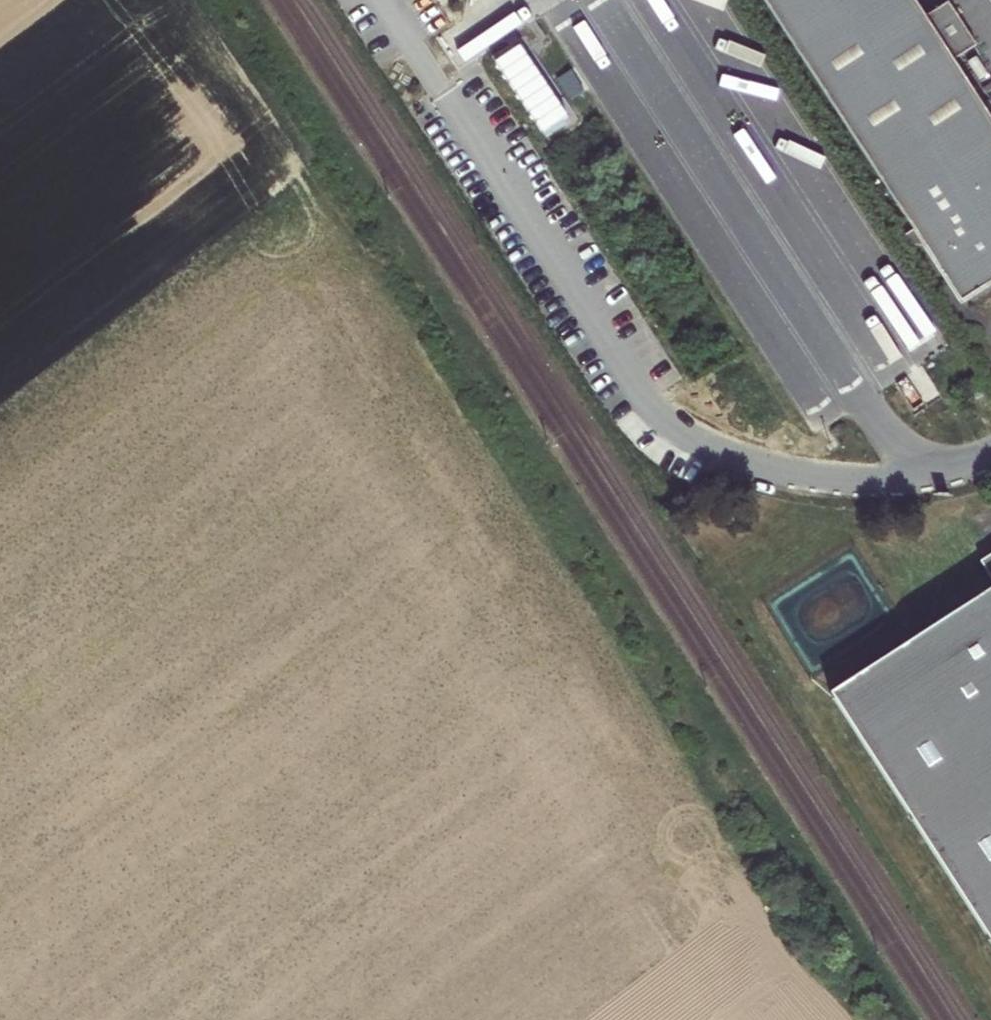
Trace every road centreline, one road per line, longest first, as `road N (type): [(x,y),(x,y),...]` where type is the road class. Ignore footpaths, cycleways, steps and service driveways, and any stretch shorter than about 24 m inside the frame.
road 1 (unclassified): [(990,454),(924,477),(835,481),(755,466),(670,427),(454,103)]

